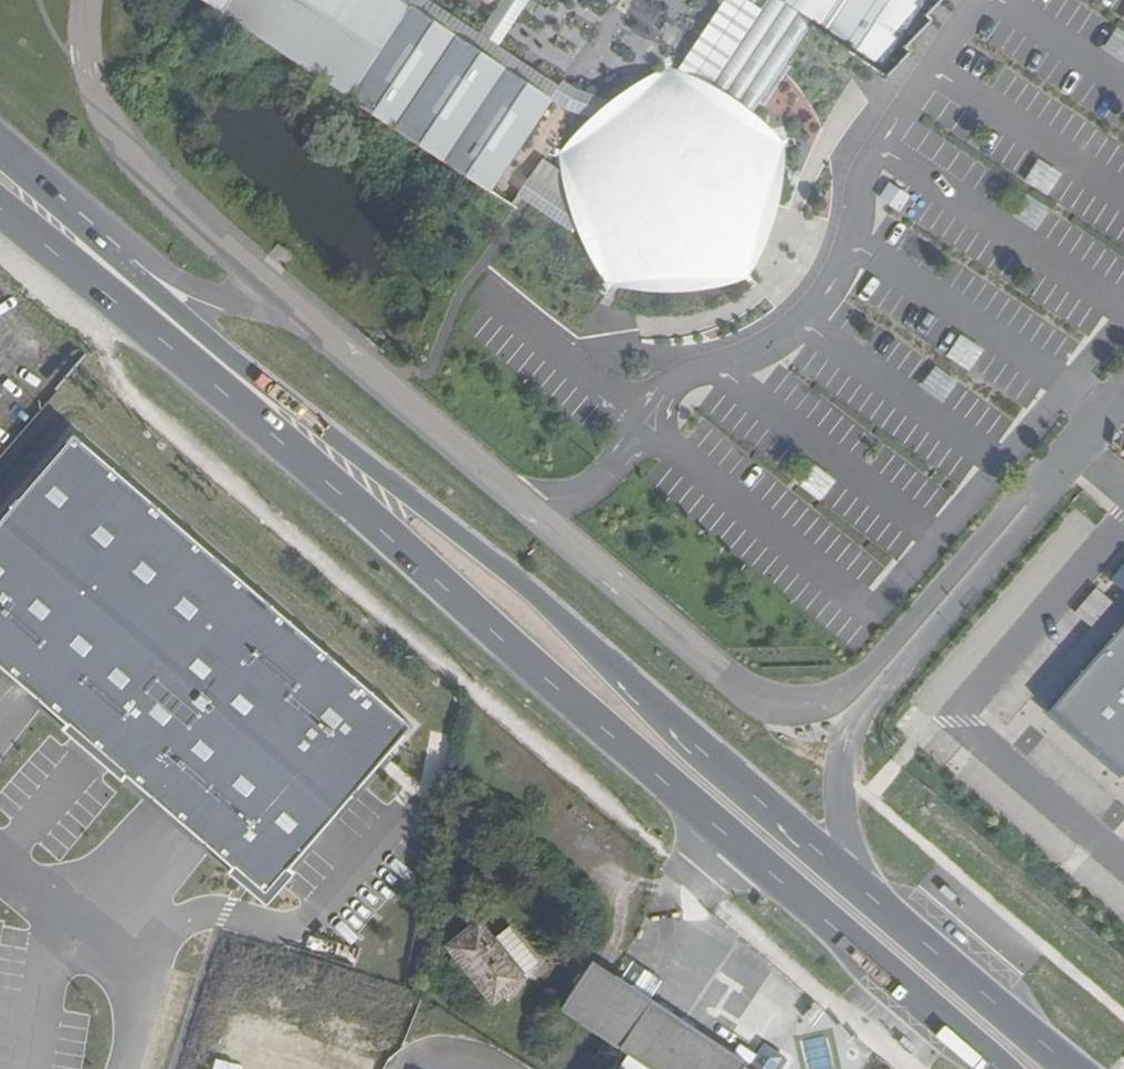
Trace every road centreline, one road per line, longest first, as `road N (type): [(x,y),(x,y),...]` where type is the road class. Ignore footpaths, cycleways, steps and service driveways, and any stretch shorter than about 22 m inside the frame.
road 1 (primary): [(1073,1068),(701,749),(536,594),(310,423),(0,159)]
road 2 (primary): [(0,212),(327,482),(992,1068)]

